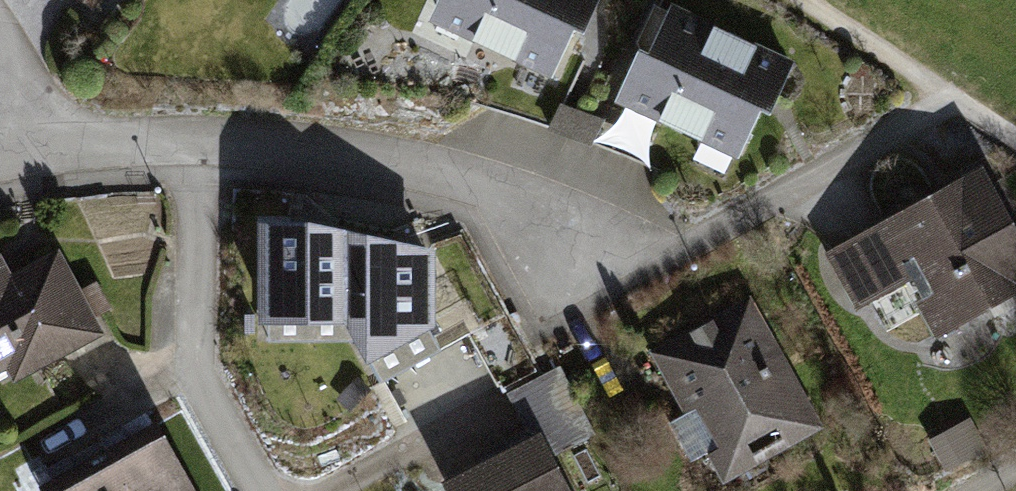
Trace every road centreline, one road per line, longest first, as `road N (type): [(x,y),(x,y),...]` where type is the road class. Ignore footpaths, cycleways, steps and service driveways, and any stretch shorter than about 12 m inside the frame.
road 1 (residential): [(16,154),(195,141),(329,150),(464,178),(598,226)]
road 2 (track): [(802,0),(954,99)]

